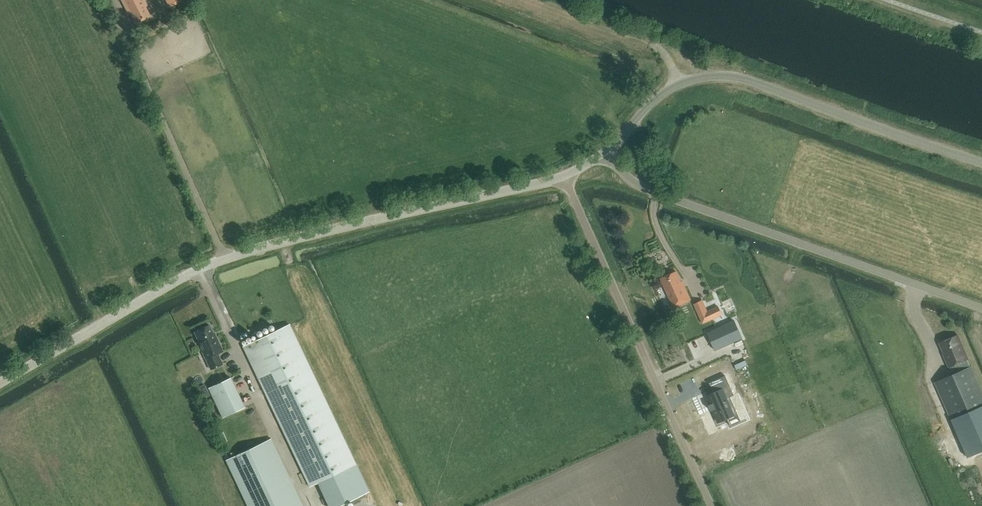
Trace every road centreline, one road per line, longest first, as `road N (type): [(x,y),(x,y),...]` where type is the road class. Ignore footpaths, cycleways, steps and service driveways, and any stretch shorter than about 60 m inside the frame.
road 1 (unclassified): [(0,382),(213,263),(564,176)]
road 2 (unclassified): [(981,162),(726,74),(665,92),(606,151)]
road 3 (unclassified): [(606,151),(646,189),(981,308)]
road 4 (unclassified): [(713,505),(564,176)]

